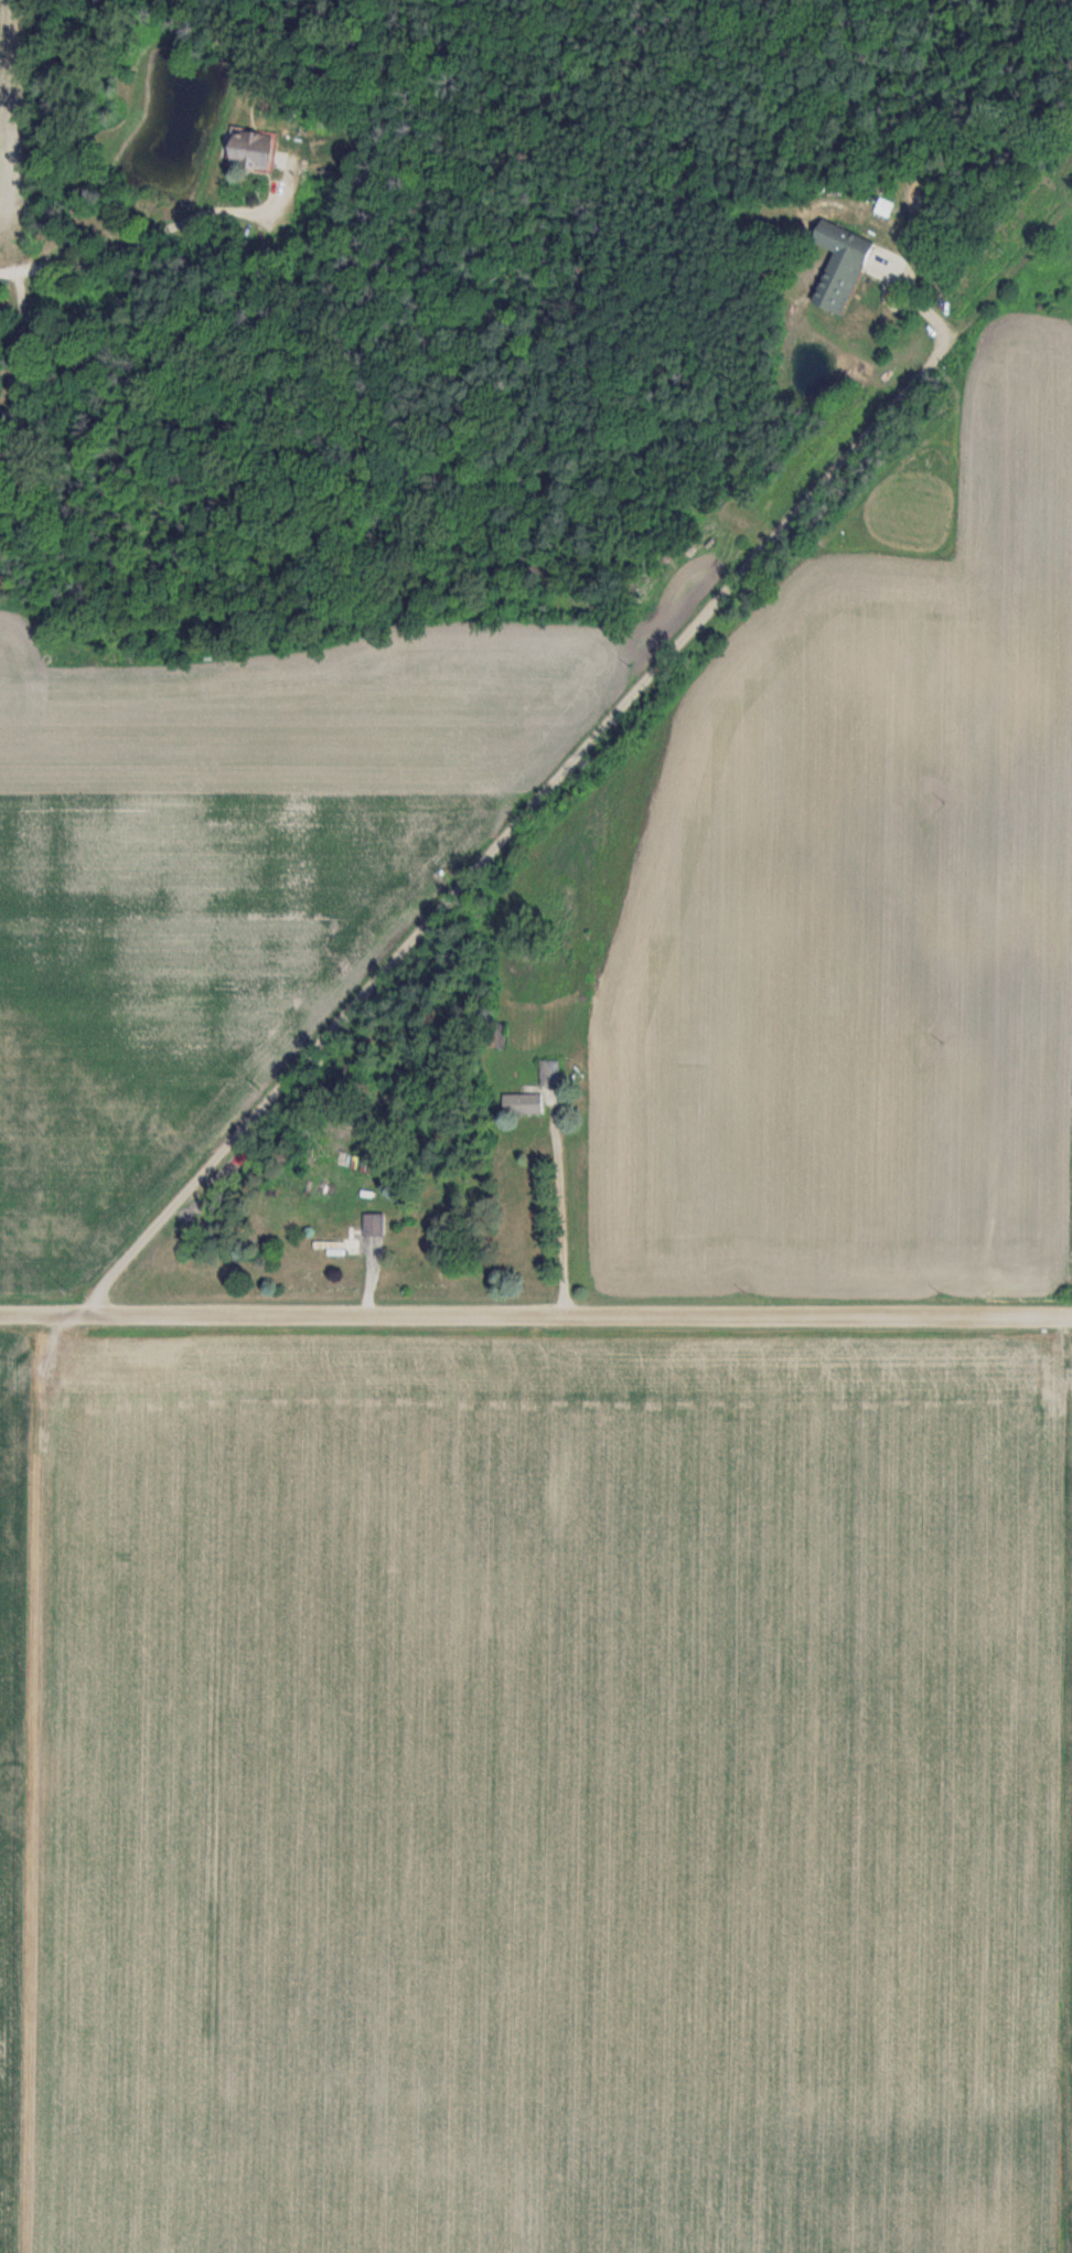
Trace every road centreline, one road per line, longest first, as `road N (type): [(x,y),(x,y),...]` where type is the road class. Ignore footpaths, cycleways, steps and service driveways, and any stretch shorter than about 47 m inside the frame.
road 1 (residential): [(1071,1320),(0,1317)]
road 2 (residential): [(0,281),(94,273),(251,194)]

